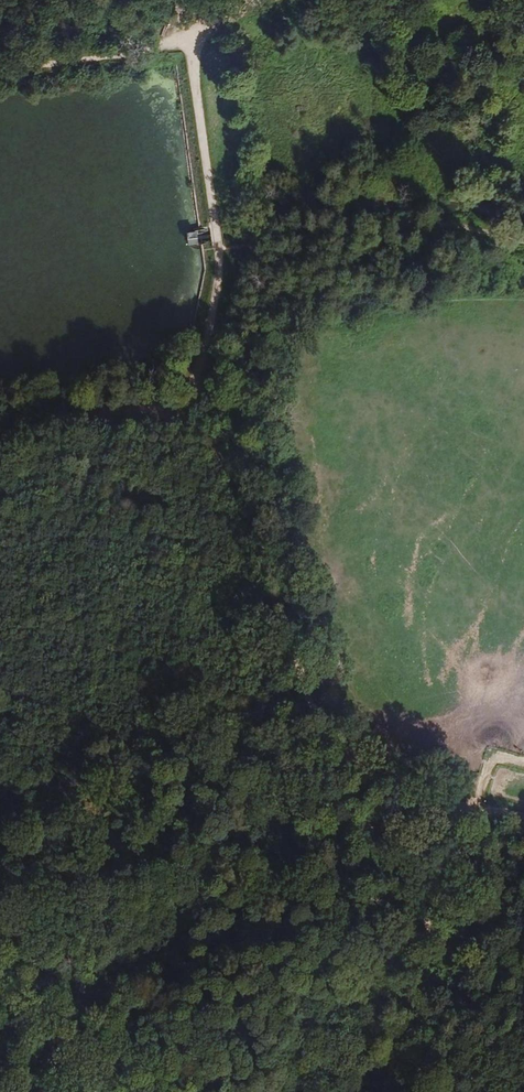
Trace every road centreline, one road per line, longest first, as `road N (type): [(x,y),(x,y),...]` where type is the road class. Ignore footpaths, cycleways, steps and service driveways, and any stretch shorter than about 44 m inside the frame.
road 1 (track): [(473,805),(379,782),(313,696),(281,514),(268,500)]
road 2 (track): [(398,1091),(473,805)]
road 3 (track): [(192,41),(219,251)]
road 4 (track): [(0,69),(192,41)]
road 5 (track): [(187,415),(83,415),(0,436)]
road 6 (track): [(202,391),(244,361),(254,327),(252,244)]
road 7 (track): [(219,251),(202,391)]

